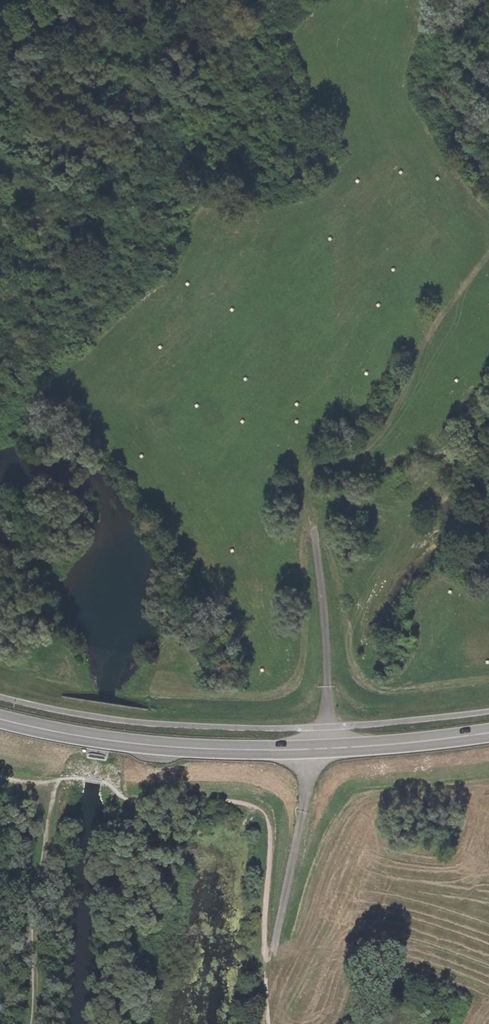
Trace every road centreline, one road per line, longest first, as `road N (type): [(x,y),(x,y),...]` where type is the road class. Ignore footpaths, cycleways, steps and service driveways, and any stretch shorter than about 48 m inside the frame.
road 1 (primary): [(488,729),(268,750),(137,745),(0,719)]
road 2 (track): [(488,256),(438,323),(381,436),(301,484),(319,559)]
road 3 (track): [(273,955),(290,954),(299,944),(337,840),(355,817),(392,797),(488,782)]
road 4 (track): [(137,801),(245,799),(265,808),(273,838),(265,953),(273,955)]
road 5 (track): [(34,1023),(35,924),(48,852),(24,793),(0,779)]
road 6 (track): [(273,955),(318,749)]
road 7 (track): [(290,954),(382,950),(488,991)]
road 8 (track): [(137,801),(83,780),(3,780)]

